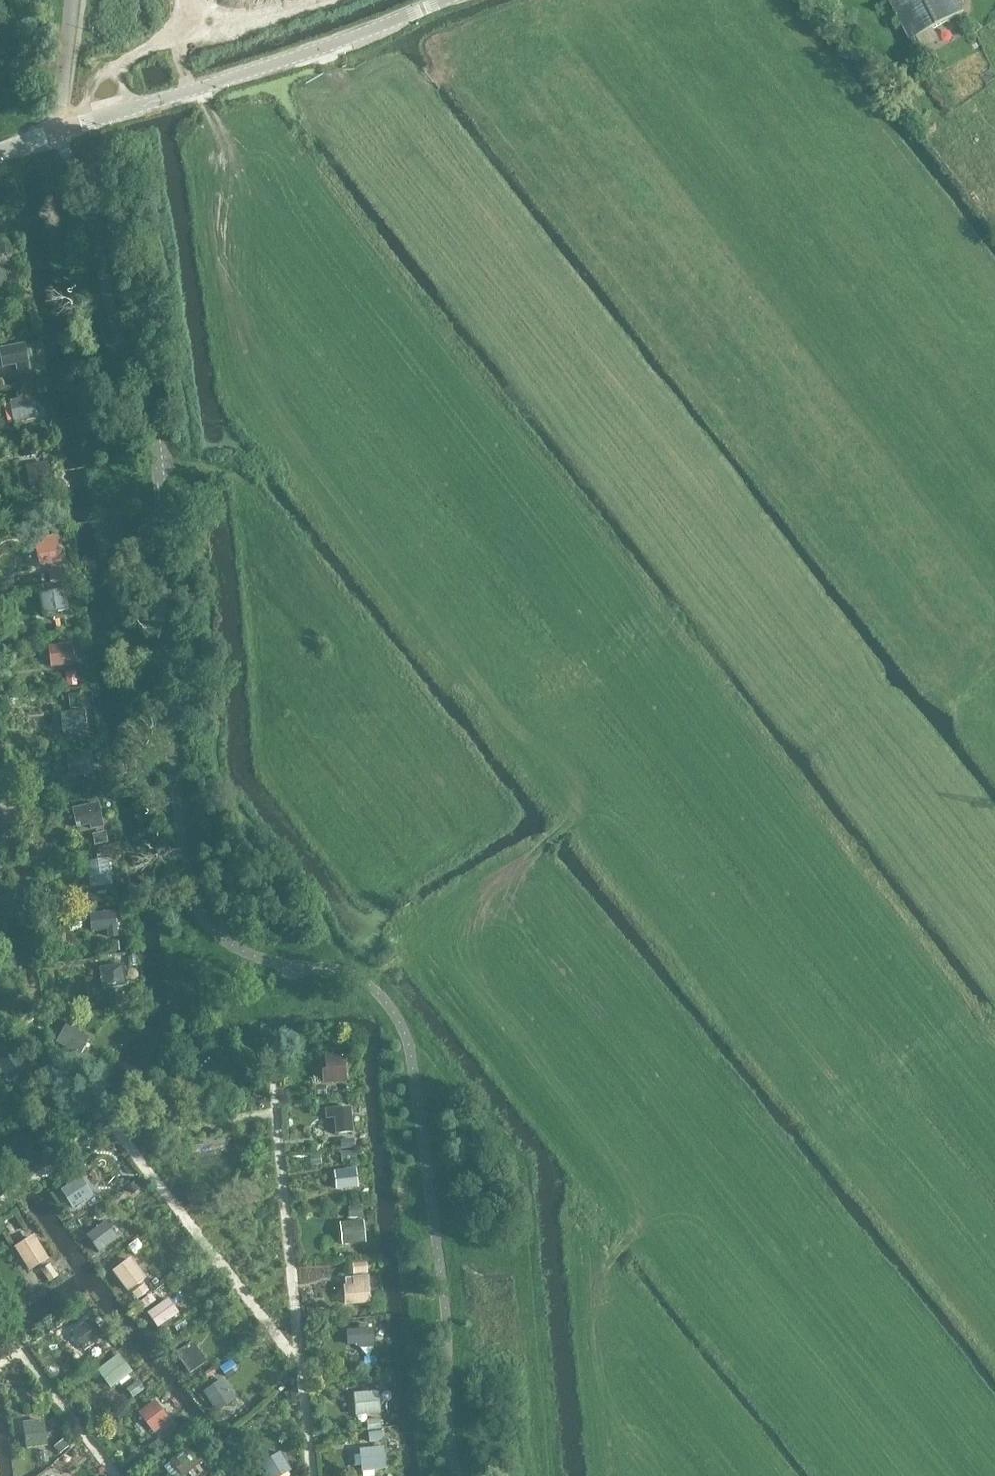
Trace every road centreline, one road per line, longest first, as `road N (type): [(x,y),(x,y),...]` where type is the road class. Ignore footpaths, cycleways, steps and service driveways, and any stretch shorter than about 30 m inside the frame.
road 1 (tertiary): [(0,152),(205,92),(457,0)]
road 2 (track): [(170,0),(177,43),(126,64),(112,116)]

